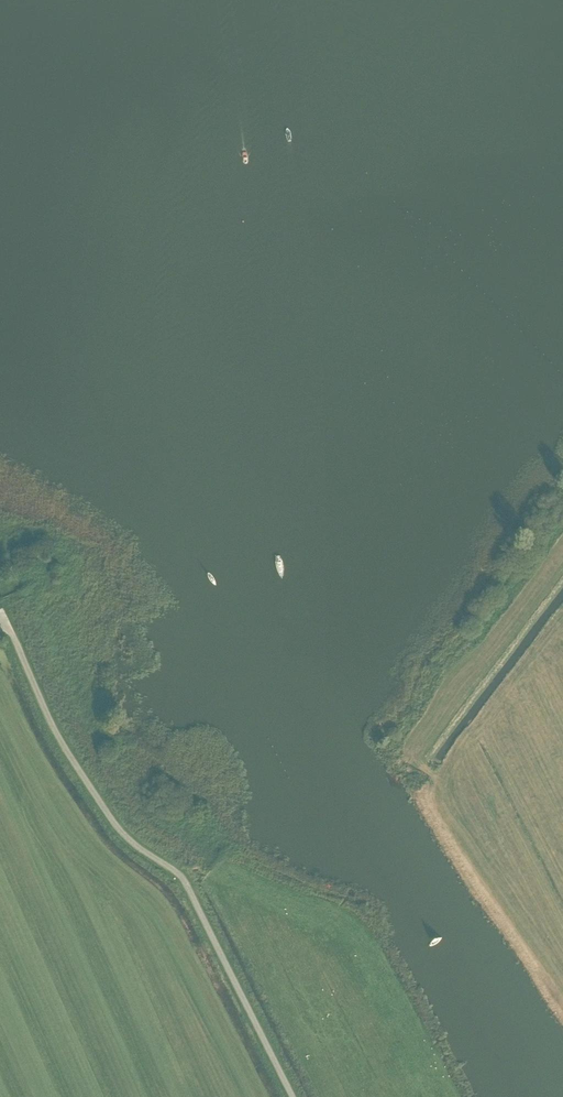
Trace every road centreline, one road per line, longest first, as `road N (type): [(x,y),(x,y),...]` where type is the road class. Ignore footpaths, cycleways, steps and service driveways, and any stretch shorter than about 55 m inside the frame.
road 1 (unclassified): [(293,1096),(177,886),(89,791),(0,619)]

